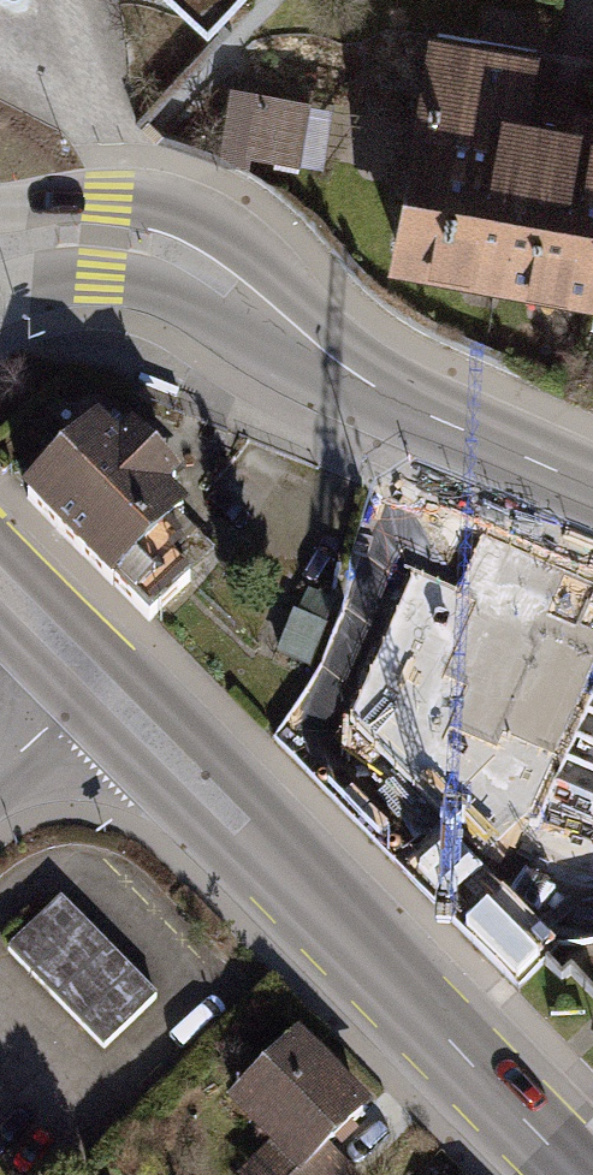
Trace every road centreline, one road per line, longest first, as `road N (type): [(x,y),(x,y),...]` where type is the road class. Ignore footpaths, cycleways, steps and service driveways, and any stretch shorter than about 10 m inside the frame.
road 1 (secondary): [(585,1174),(100,688)]
road 2 (secondary): [(592,486),(399,400),(184,254),(100,235),(0,246)]
road 3 (secondary): [(100,688),(0,587)]
road 4 (tertiary): [(100,688),(0,775)]

